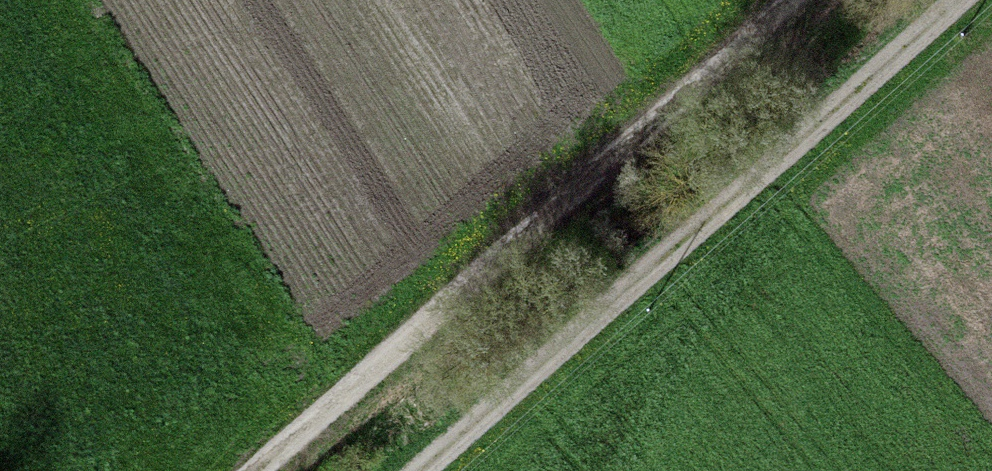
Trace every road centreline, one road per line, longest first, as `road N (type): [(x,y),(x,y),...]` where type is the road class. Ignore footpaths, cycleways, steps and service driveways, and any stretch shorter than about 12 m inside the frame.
road 1 (track): [(793,0),(260,470)]
road 2 (track): [(438,470),(963,0)]

